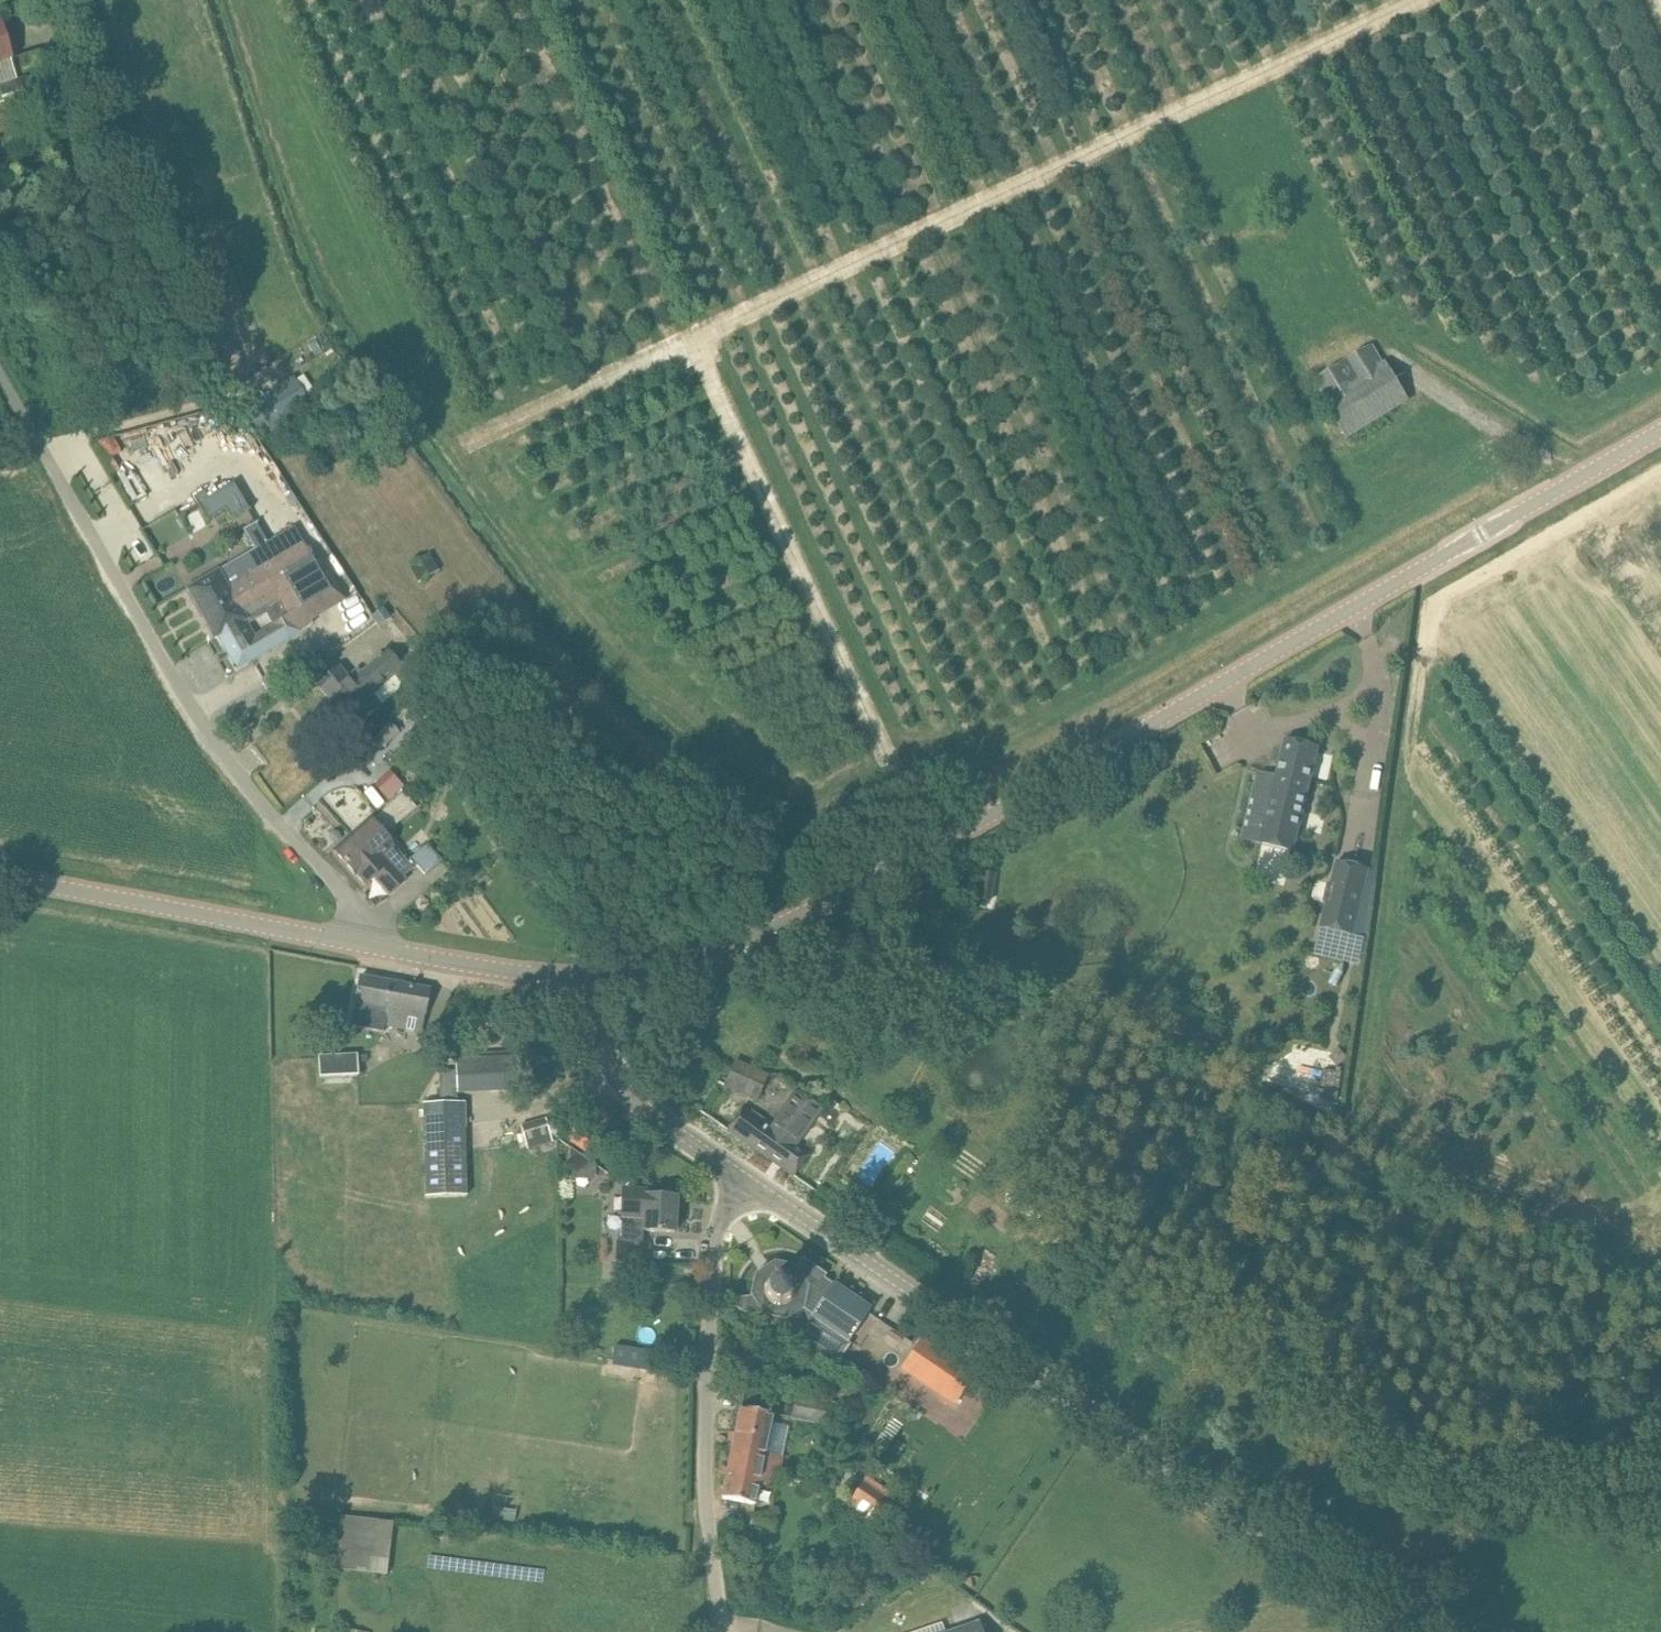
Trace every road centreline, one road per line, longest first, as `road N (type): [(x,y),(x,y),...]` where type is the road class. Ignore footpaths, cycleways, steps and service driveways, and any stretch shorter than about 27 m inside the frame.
road 1 (tertiary): [(584,979),(705,957),(824,907),(1660,434)]
road 2 (tertiary): [(1409,1631),(1339,1566),(742,1177)]
road 3 (residential): [(377,947),(190,706),(0,373)]
road 4 (unclassified): [(720,1631),(703,1502),(718,1227),(742,1177)]
road 5 (tertiary): [(377,947),(0,877)]
road 6 (tertiary): [(742,1177),(655,1116),(593,1050),(584,979)]
road 7 (tertiary): [(584,979),(377,947)]

